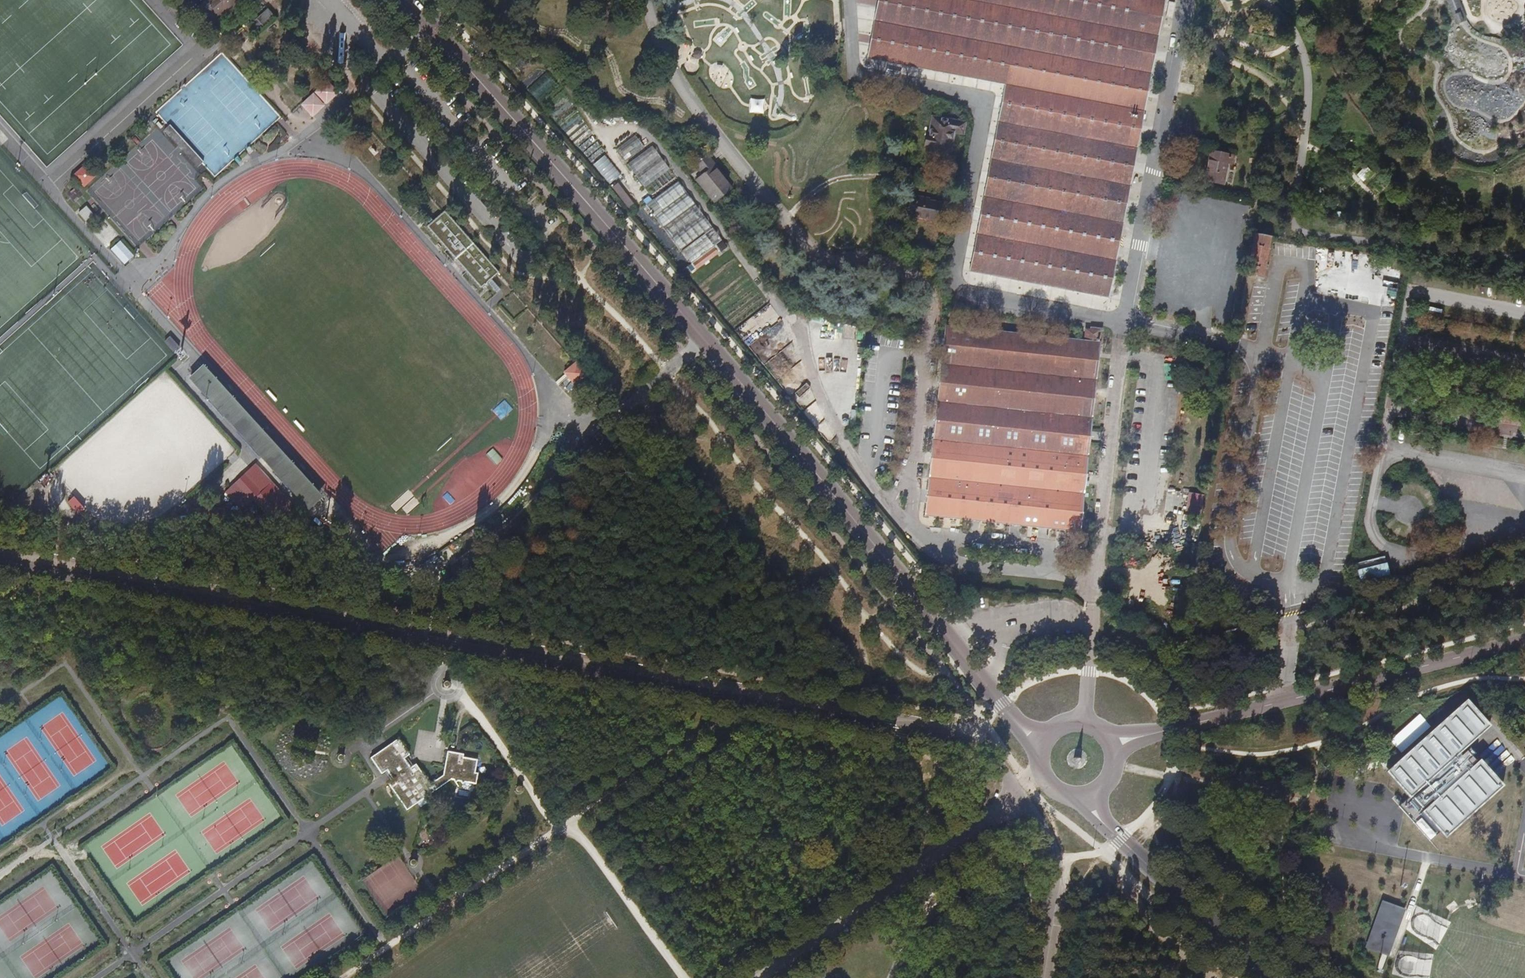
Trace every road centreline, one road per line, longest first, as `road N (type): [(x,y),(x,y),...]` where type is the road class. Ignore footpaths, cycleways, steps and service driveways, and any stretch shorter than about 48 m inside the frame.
road 1 (tertiary): [(407,0),(739,382),(1043,753)]
road 2 (track): [(967,629),(432,0)]
road 3 (unclassified): [(1107,746),(1524,640)]
road 4 (tertiary): [(1084,791),(1126,849),(1261,977)]
road 5 (track): [(1328,806),(1108,765)]

